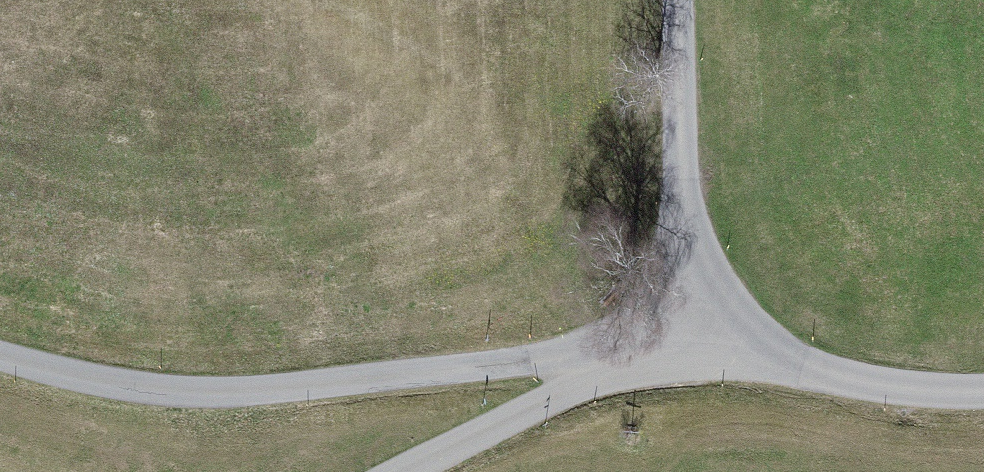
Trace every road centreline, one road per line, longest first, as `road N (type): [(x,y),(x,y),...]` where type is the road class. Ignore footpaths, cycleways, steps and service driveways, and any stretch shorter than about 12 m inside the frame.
road 1 (residential): [(0,355),(77,376),(239,394),(607,354),(703,318)]
road 2 (unclassified): [(703,318),(680,155),(678,0)]
road 3 (residential): [(703,318),(805,371),(983,397)]
road 4 (track): [(403,471),(588,382),(607,354)]

